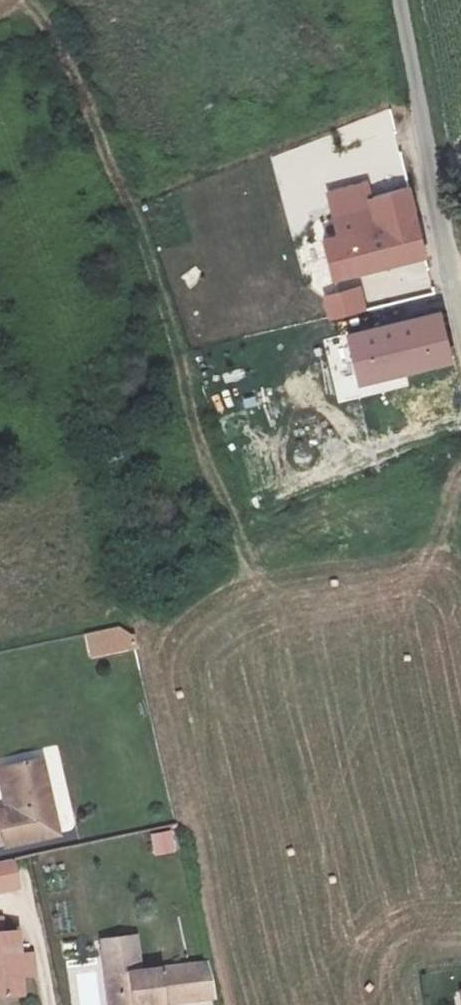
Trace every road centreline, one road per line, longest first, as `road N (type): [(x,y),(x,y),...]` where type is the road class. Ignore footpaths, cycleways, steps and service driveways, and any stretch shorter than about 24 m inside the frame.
road 1 (unclassified): [(460,270),(405,0)]

